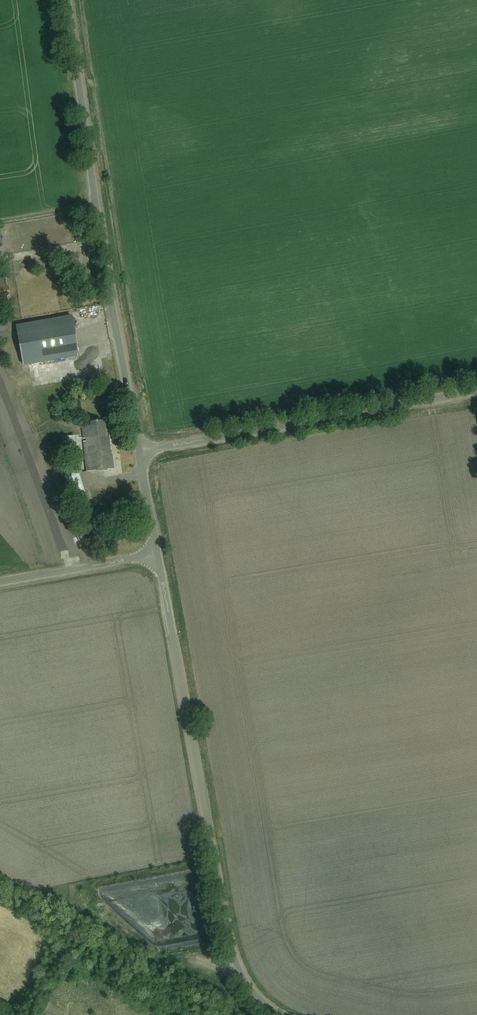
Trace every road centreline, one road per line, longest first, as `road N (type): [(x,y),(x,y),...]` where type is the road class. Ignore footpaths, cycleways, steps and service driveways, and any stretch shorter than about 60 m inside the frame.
road 1 (unclassified): [(277,1014),(246,985),(230,949),(157,555)]
road 2 (unclassified): [(138,452),(68,0)]
road 3 (unclassified): [(138,452),(476,392)]
road 4 (unclassified): [(0,582),(157,555)]

